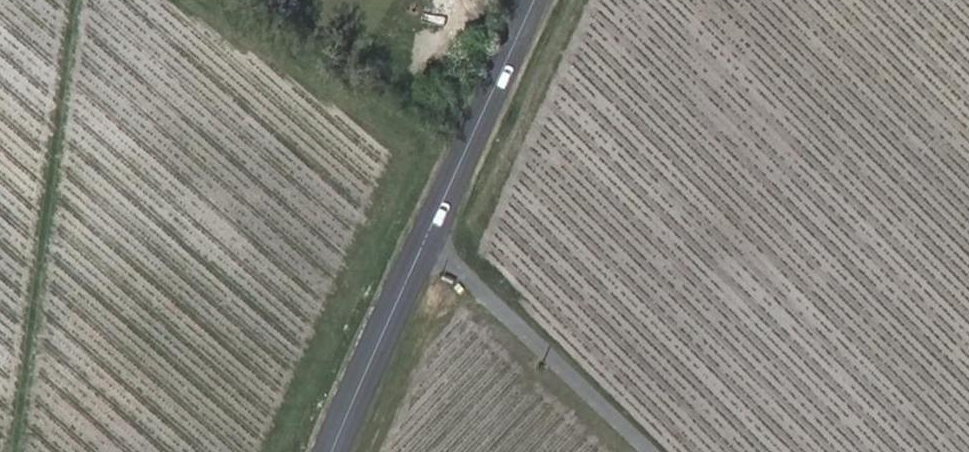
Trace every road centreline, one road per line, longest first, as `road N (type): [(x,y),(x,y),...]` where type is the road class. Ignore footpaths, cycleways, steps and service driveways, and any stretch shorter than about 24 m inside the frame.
road 1 (residential): [(430,230),(502,316),(639,451)]
road 2 (secondary): [(430,230),(535,0)]
road 3 (secondary): [(333,451),(430,230)]

